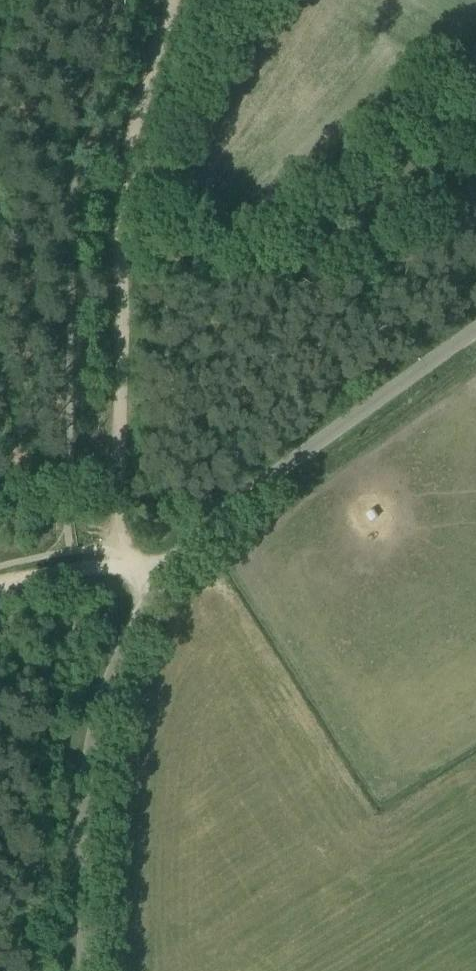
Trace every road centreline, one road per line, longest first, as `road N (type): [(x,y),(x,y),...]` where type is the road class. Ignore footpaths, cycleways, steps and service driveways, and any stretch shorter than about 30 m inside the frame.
road 1 (unclassified): [(82,970),(91,741),(135,618),(166,571),(231,504),(475,327)]
road 2 (track): [(169,0),(119,176),(115,564)]

